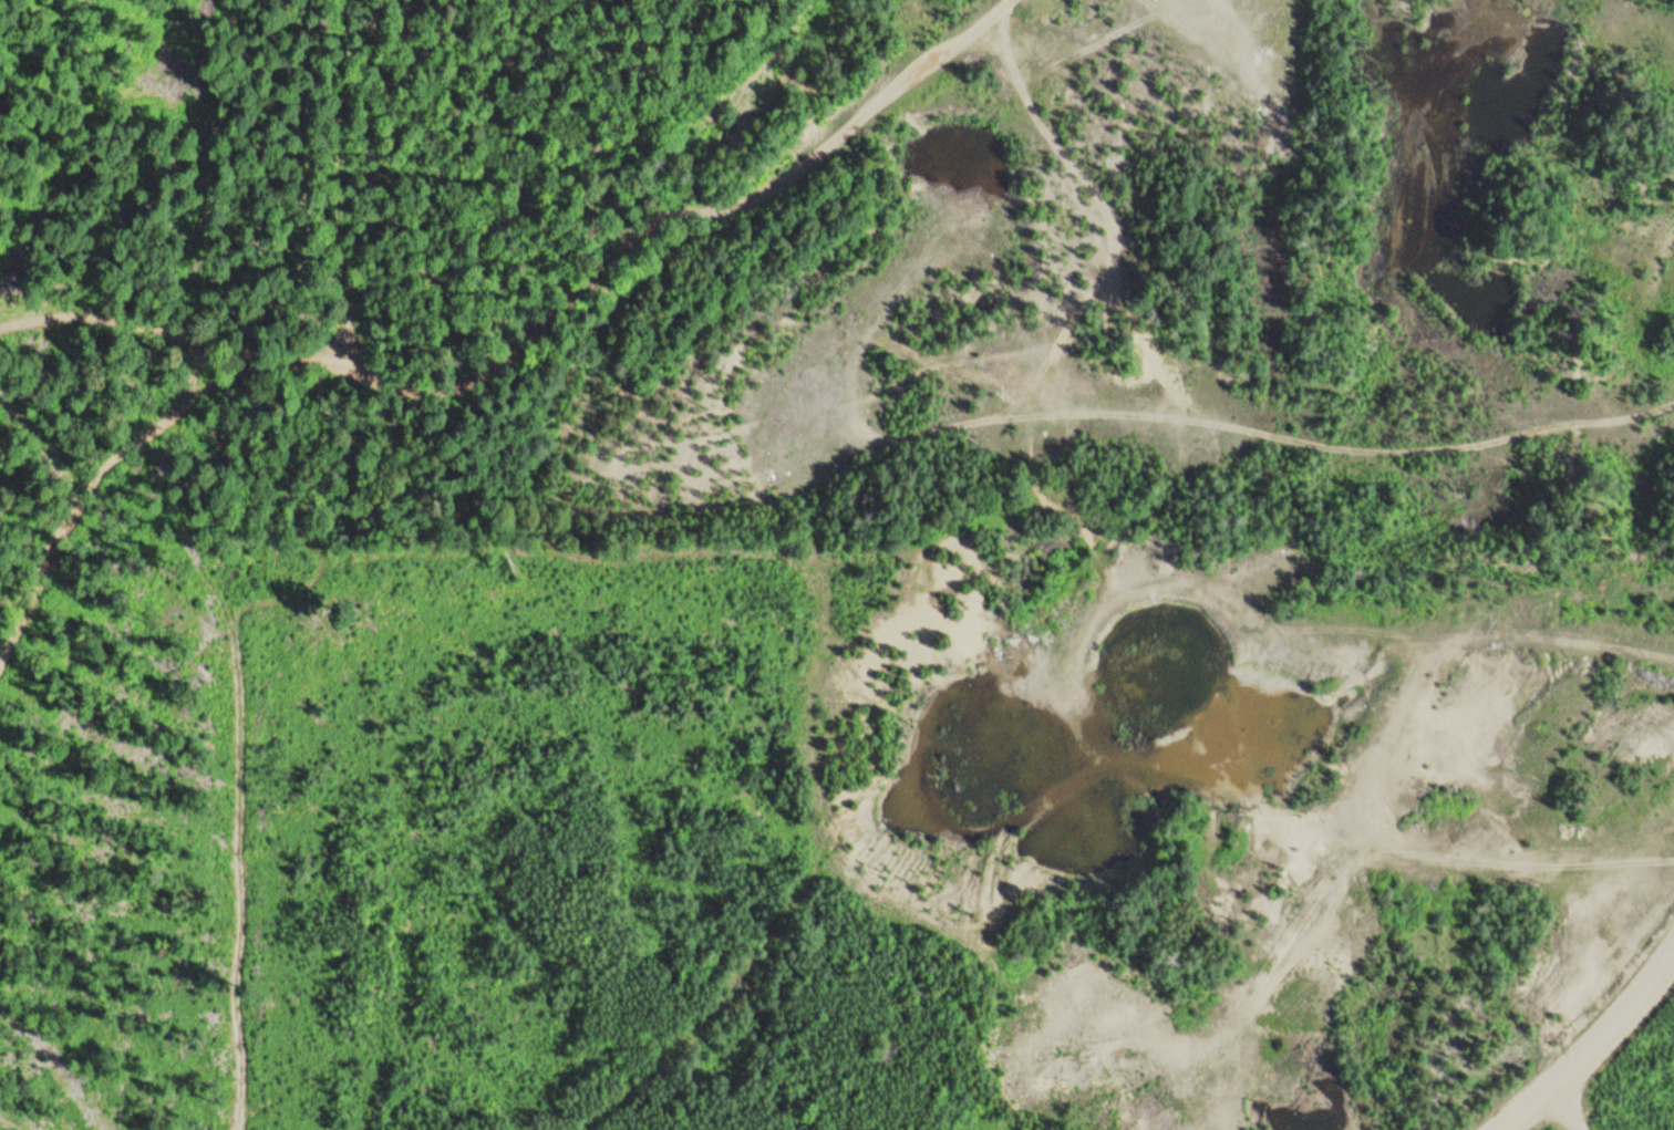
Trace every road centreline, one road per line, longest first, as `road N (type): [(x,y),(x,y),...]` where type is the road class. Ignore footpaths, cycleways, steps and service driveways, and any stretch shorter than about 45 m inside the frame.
road 1 (track): [(0,676),(43,597),(89,460),(180,375),(219,364),(278,367),(405,394),(435,391),(504,356),(665,207),(715,208),(788,176),(991,0)]
road 2 (residential): [(1501,1129),(1570,1082),(1673,941)]

